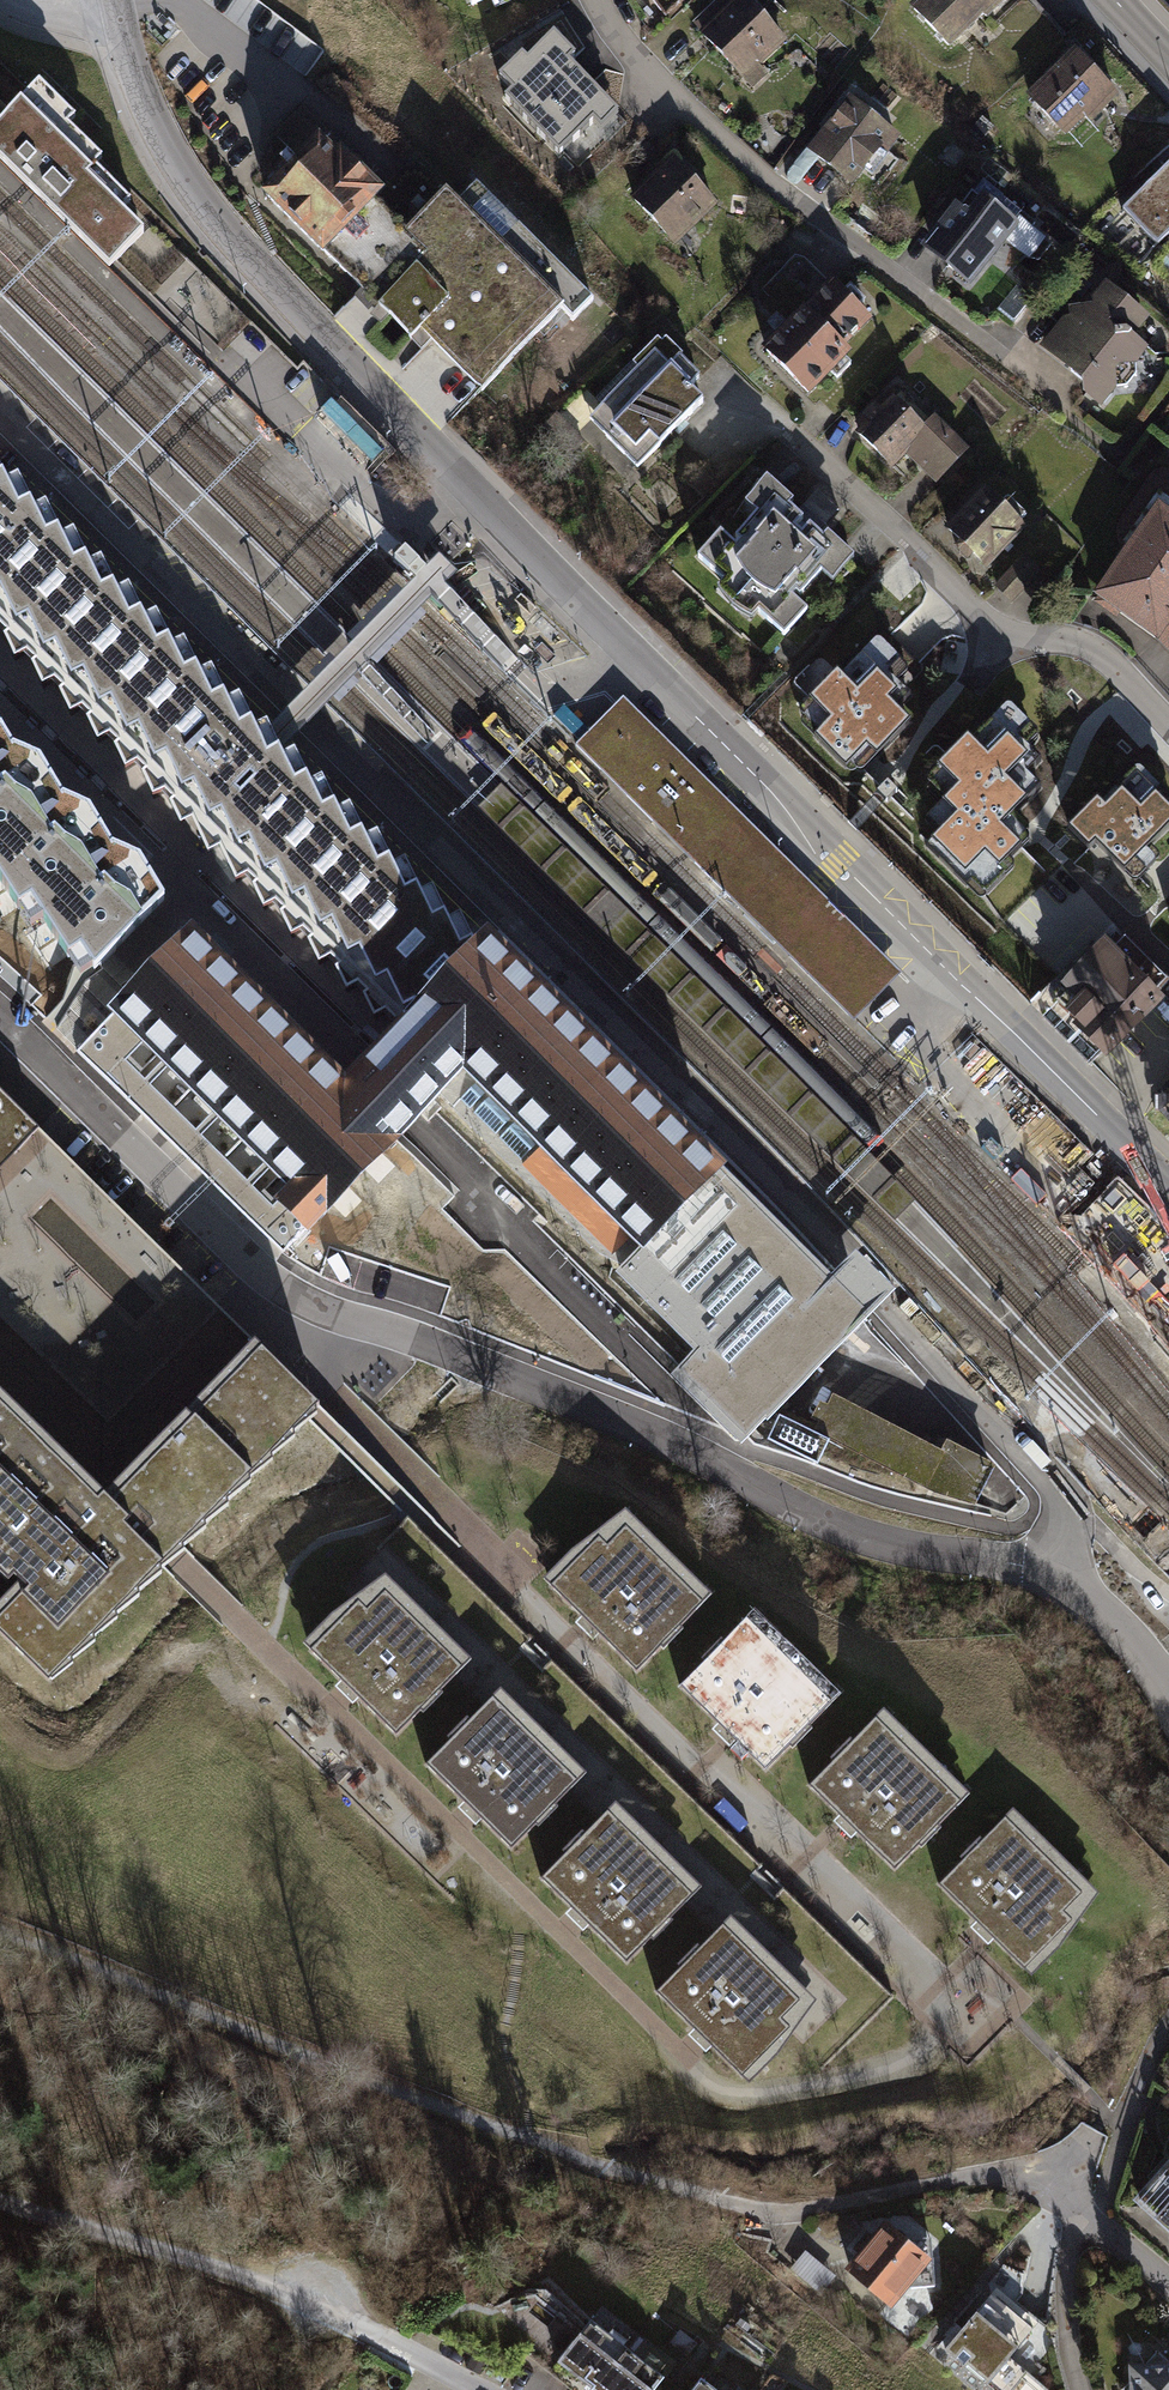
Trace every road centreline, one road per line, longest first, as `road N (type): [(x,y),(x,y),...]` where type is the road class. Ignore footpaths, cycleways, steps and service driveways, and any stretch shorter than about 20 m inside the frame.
road 1 (residential): [(1168,1186),(903,934),(463,491),(238,247),(188,187),(149,121),(112,8)]
road 2 (residential): [(1056,1582),(983,1556),(920,1549),(840,1526),(503,1374),(294,1295),(240,1260),(0,1029)]
road 3 (residential): [(0,396),(808,1215)]
road 4 (track): [(0,1935),(644,2184),(713,2200)]
road 5 (residential): [(734,384),(994,623),(1065,641),(1168,728)]
road 6 (residential): [(713,2200),(783,2215),(974,2176),(1017,2178),(1054,2192),(1168,2287)]
road 7 (residential): [(1056,1582),(1060,1527),(1049,1492),(808,1215)]
road 8 (track): [(370,2326),(0,2201)]
road 9 (residential): [(596,0),(627,45),(797,202)]
road 10 (residential): [(1168,1691),(1115,1624),(1056,1582)]
road 11 (residential): [(482,2389),(370,2326)]

